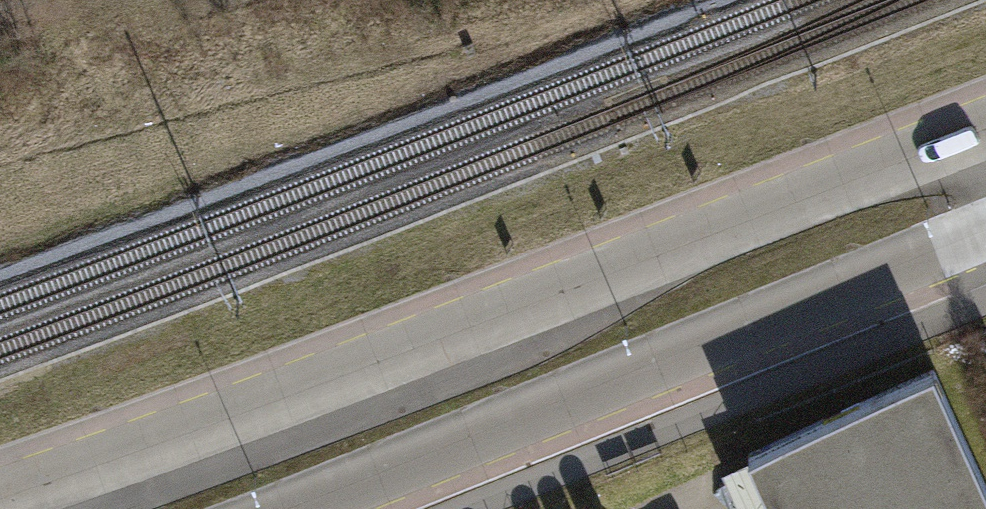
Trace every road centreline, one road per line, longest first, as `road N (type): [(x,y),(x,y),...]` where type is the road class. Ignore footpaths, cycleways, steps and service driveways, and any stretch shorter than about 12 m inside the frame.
road 1 (primary): [(985,113),(200,417),(0,482)]
road 2 (primary): [(290,508),(985,236)]

